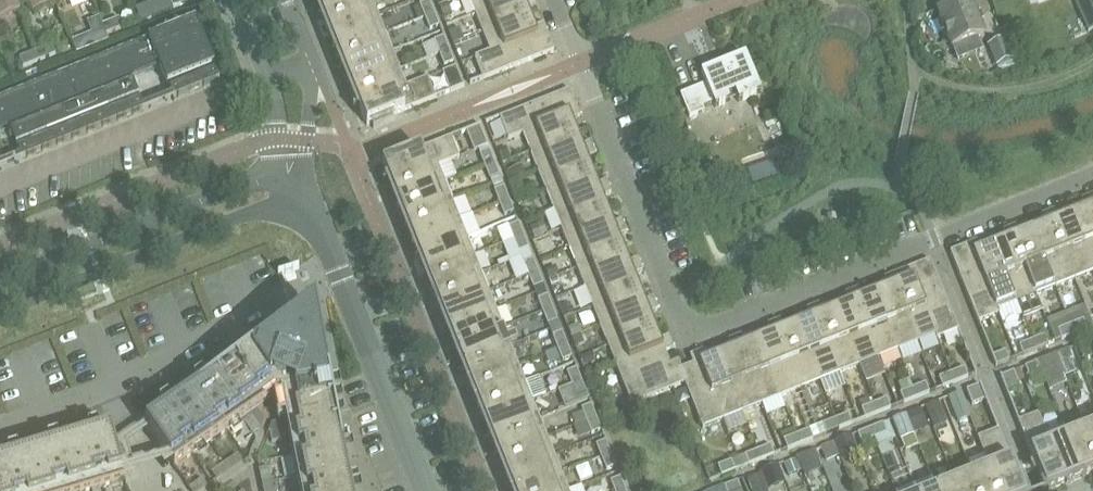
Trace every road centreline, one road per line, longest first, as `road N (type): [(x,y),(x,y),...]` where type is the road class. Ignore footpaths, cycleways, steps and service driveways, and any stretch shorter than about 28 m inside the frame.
road 1 (residential): [(1092,174),(689,335),(580,62)]
road 2 (residential): [(300,191),(426,490)]
road 3 (residential): [(0,311),(300,191)]
road 4 (residential): [(276,167),(0,279)]
road 5 (residential): [(580,62),(734,0)]
road 6 (residential): [(300,191),(311,57)]

